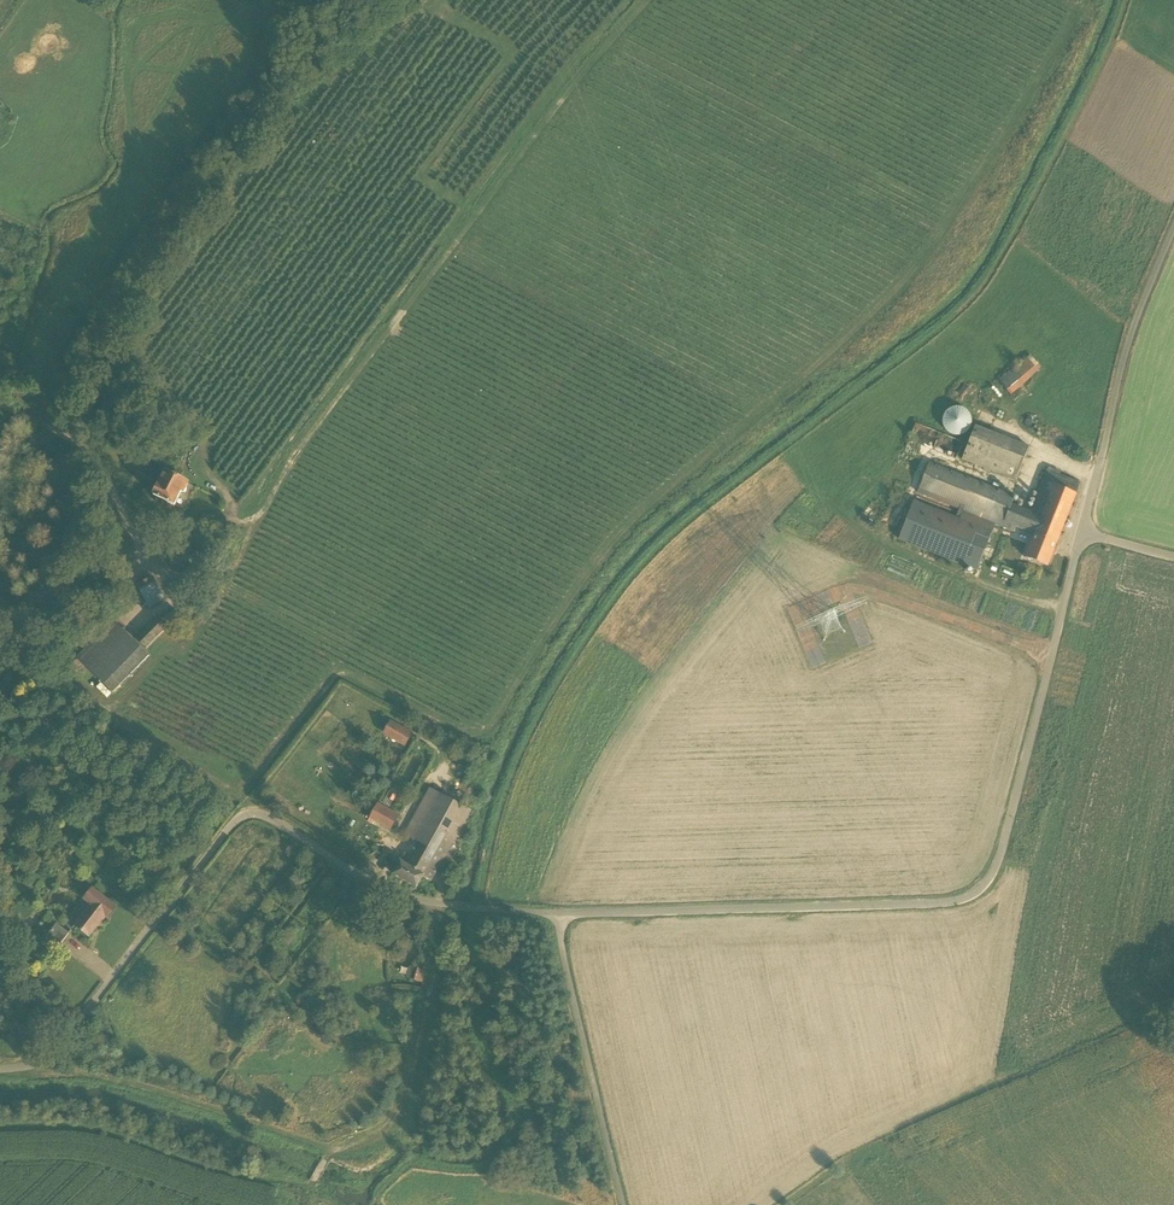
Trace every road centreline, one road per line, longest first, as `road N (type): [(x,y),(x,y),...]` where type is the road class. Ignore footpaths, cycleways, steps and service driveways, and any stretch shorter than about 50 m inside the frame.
road 1 (unclassified): [(557,915),(961,904),(985,887),(1083,533)]
road 2 (unclassified): [(557,915),(394,894),(251,813),(235,822),(61,1045),(33,1064),(0,1069)]
road 3 (unclassified): [(1083,533),(1123,360),(1173,233)]
road 4 (track): [(327,1156),(360,1148),(406,1110),(440,904)]
road 5 (unclassified): [(622,1204),(557,915)]

